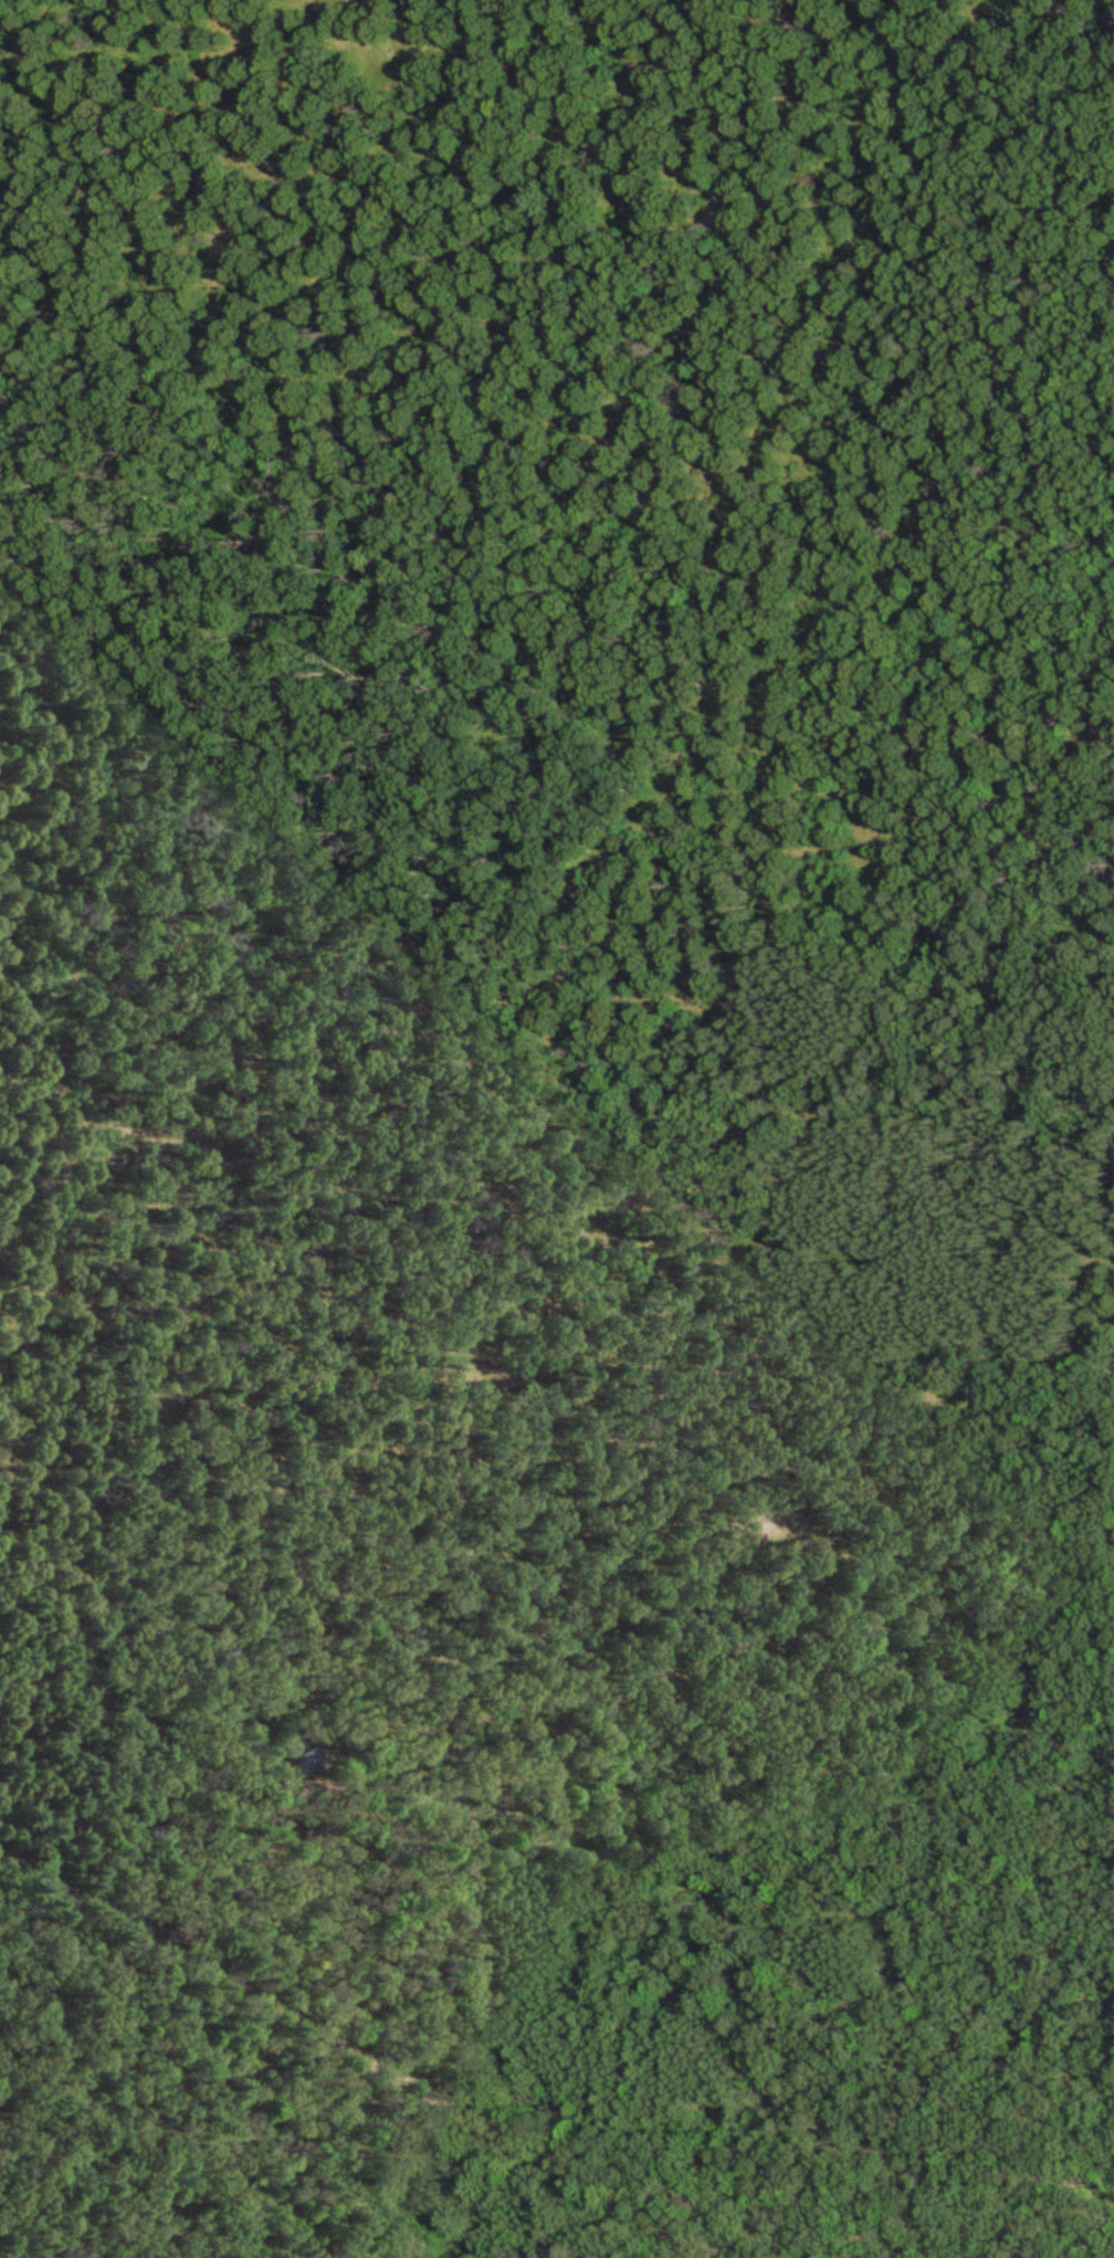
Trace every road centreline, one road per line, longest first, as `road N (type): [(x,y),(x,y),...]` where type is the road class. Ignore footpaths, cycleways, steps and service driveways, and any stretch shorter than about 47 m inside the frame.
road 1 (track): [(790,2257),(0,1877)]

